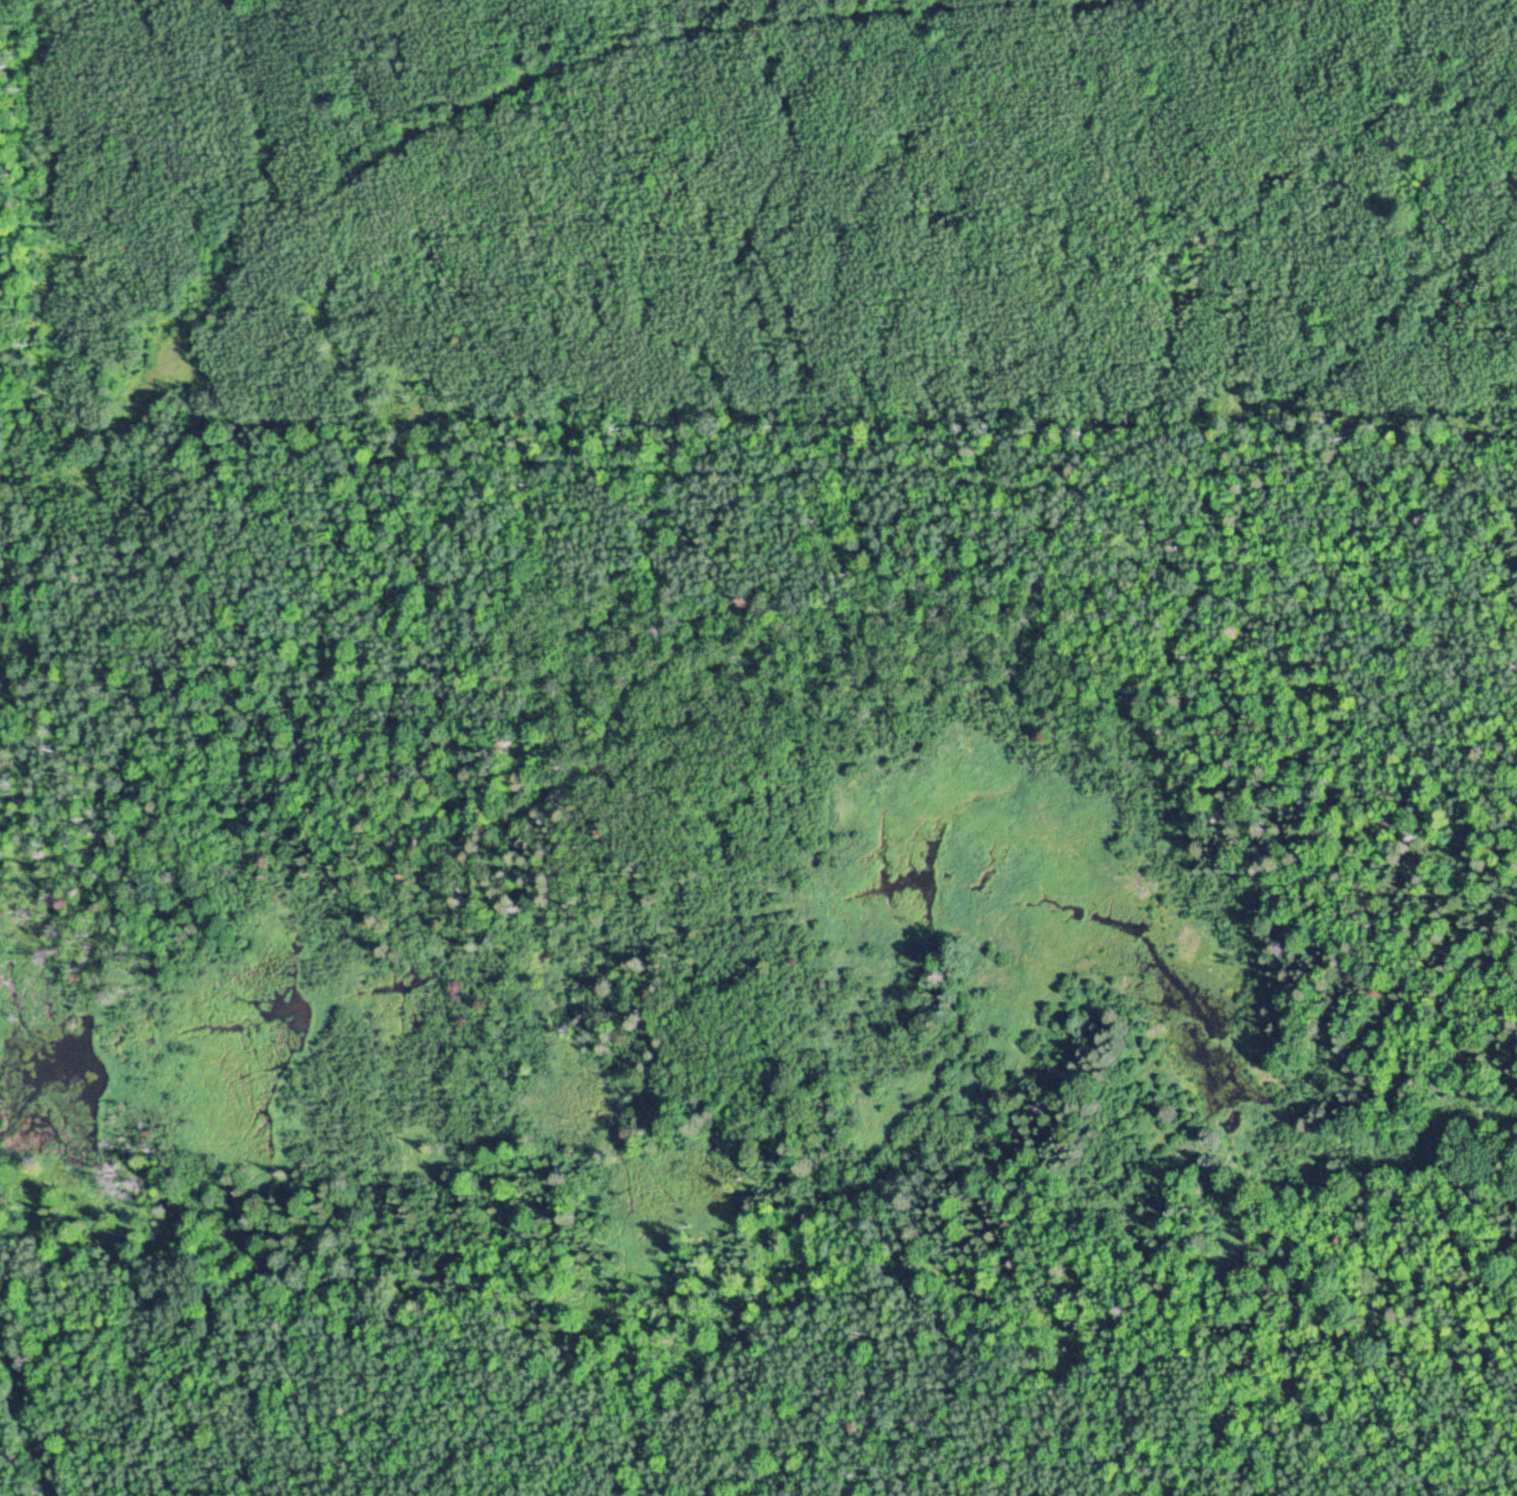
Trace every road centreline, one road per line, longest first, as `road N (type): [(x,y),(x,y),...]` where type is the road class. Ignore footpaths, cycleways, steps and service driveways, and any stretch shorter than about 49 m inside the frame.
road 1 (track): [(947,0),(670,33),(560,65),(450,115),(311,204),(167,345),(56,505),(0,753)]
road 2 (track): [(0,1280),(66,1495)]

